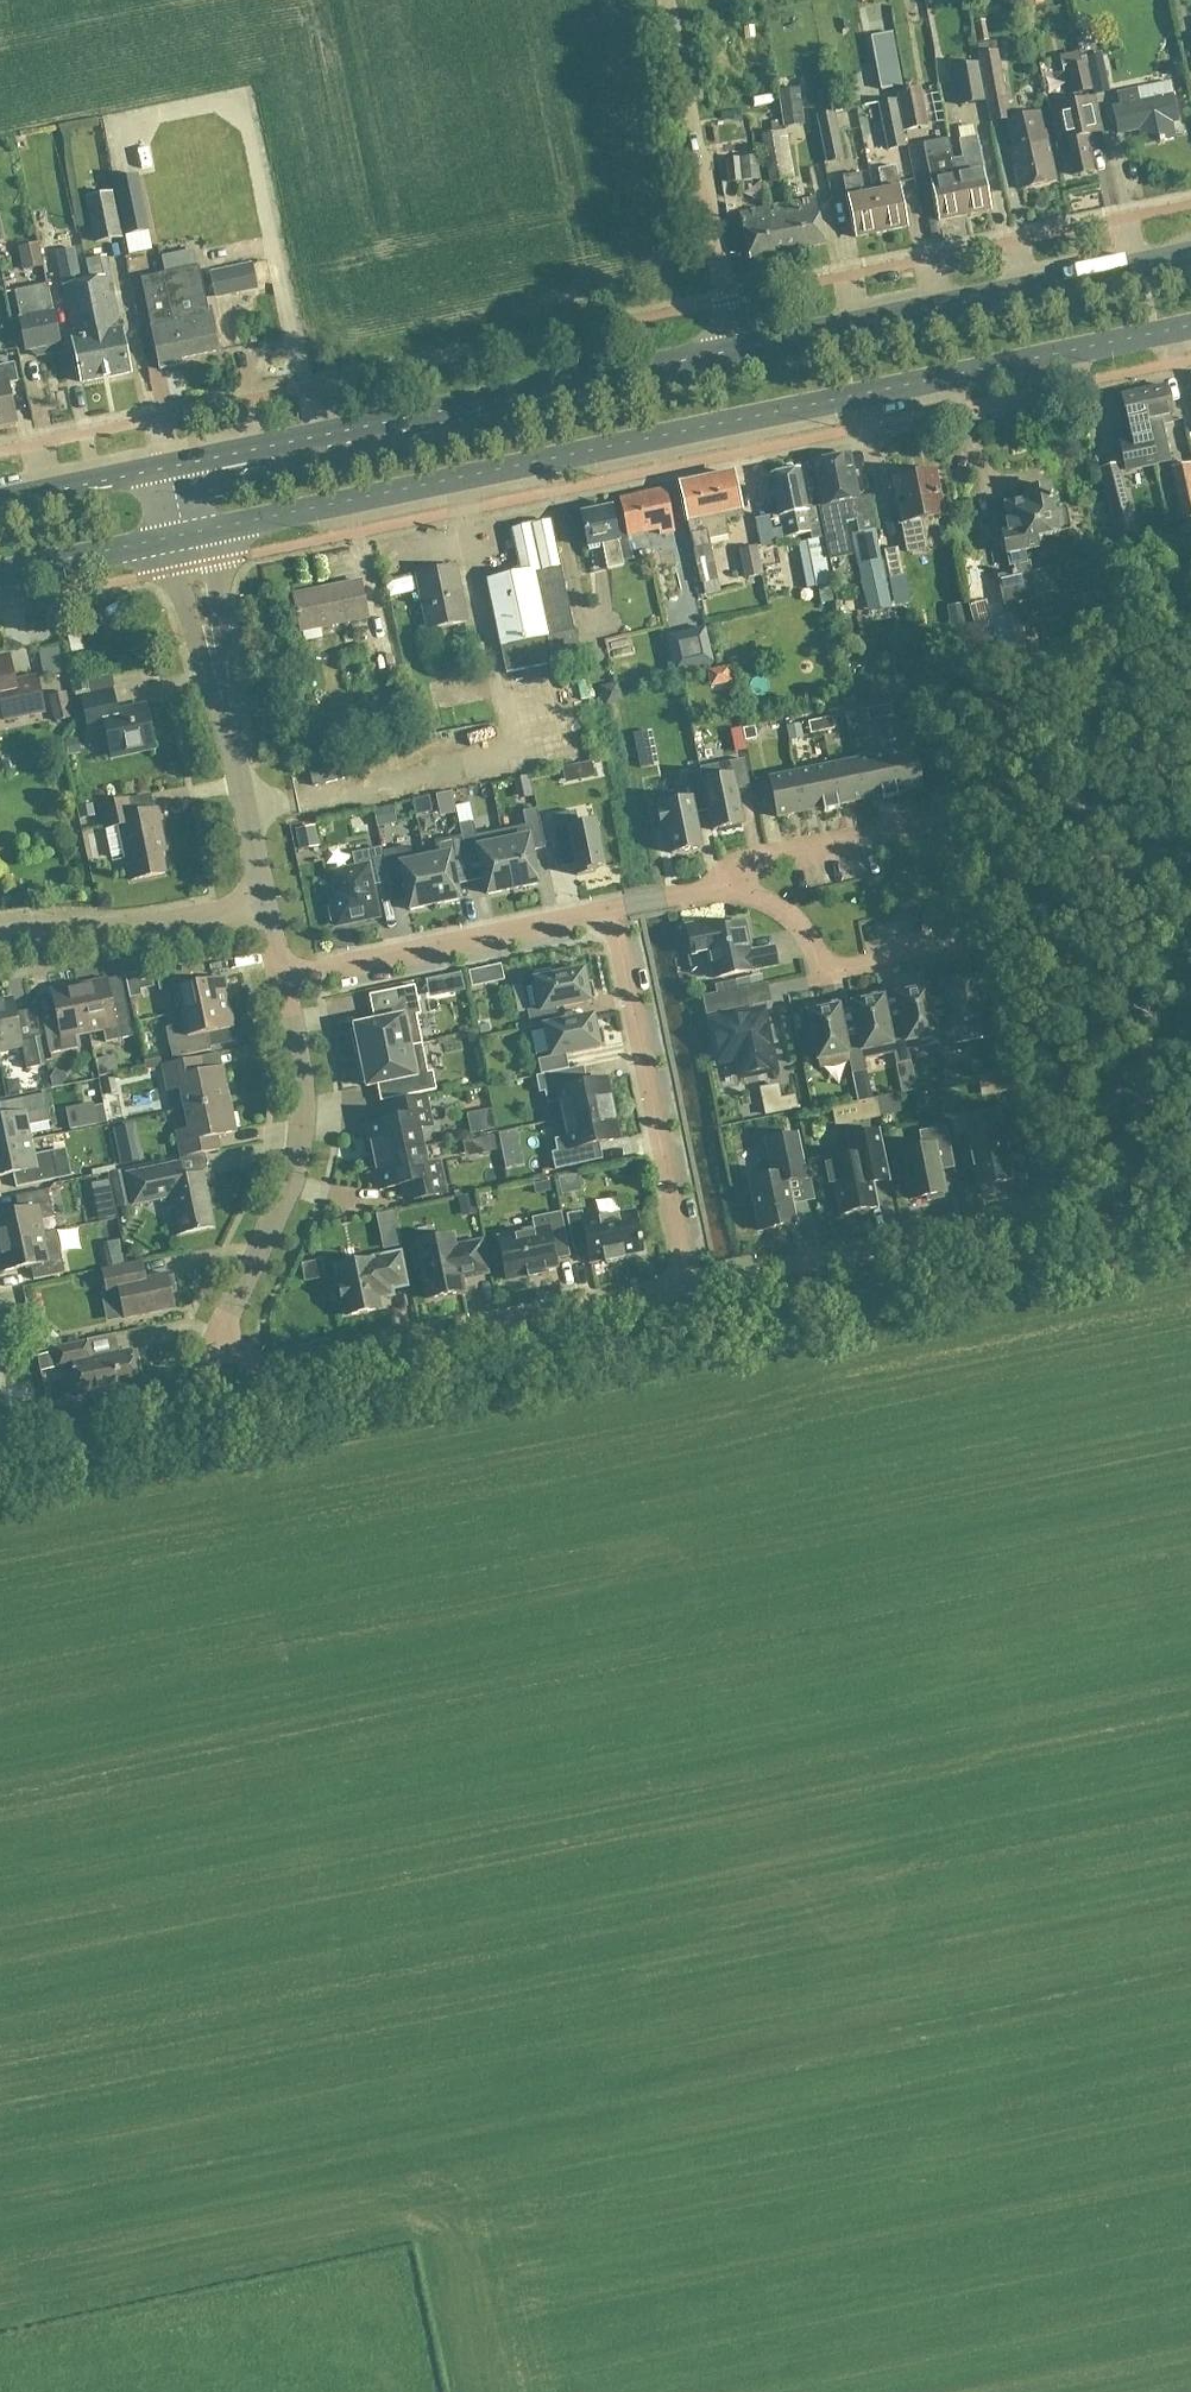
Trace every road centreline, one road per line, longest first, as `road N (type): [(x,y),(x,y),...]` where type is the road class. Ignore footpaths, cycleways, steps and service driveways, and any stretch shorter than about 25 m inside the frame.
road 1 (unclassified): [(1190,1226),(0,1473)]
road 2 (primary): [(182,538),(1190,328)]
road 3 (residential): [(721,888),(766,904),(807,937),(826,976),(983,949),(949,823),(752,867)]
road 4 (primary): [(736,357),(167,468)]
road 5 (residential): [(692,1287),(278,1374),(212,1347)]
road 6 (primary): [(1190,258),(736,357)]
road 7 (unclassified): [(212,1347),(297,1169),(306,1102),(286,983)]
road 8 (unclassified): [(270,911),(182,538)]
road 9 (residential): [(692,1287),(615,916)]
road 10 (unclassified): [(666,0),(736,357)]
road 11 (residential): [(615,916),(286,983)]
road 12 (residential): [(1013,1219),(692,1287)]
road 13 (unclassified): [(0,936),(135,935),(270,911)]
road 14 (primary): [(0,574),(182,538)]
road 15 (primary): [(167,468),(0,505)]

